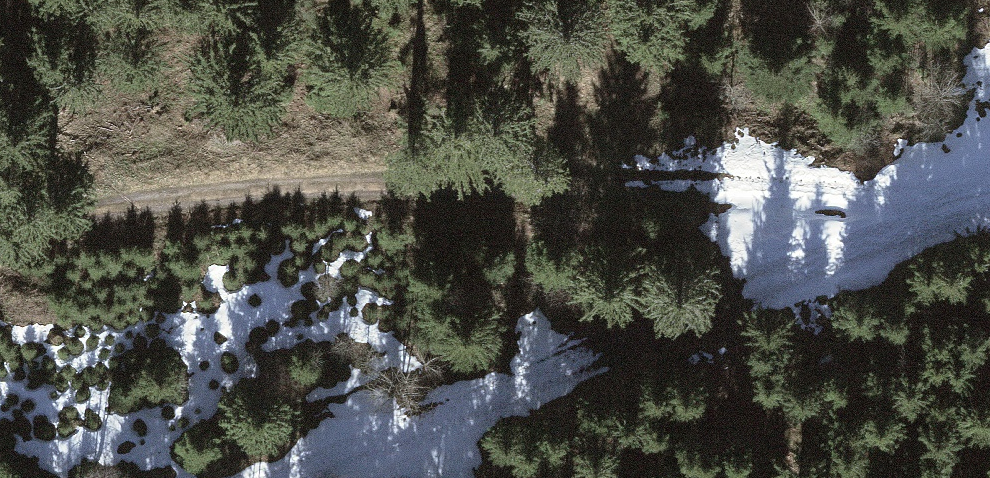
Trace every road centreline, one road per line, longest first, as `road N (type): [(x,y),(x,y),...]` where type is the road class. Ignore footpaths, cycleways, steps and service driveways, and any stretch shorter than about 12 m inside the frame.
road 1 (track): [(0,241),(604,177),(989,207)]
road 2 (track): [(989,209),(314,477)]

